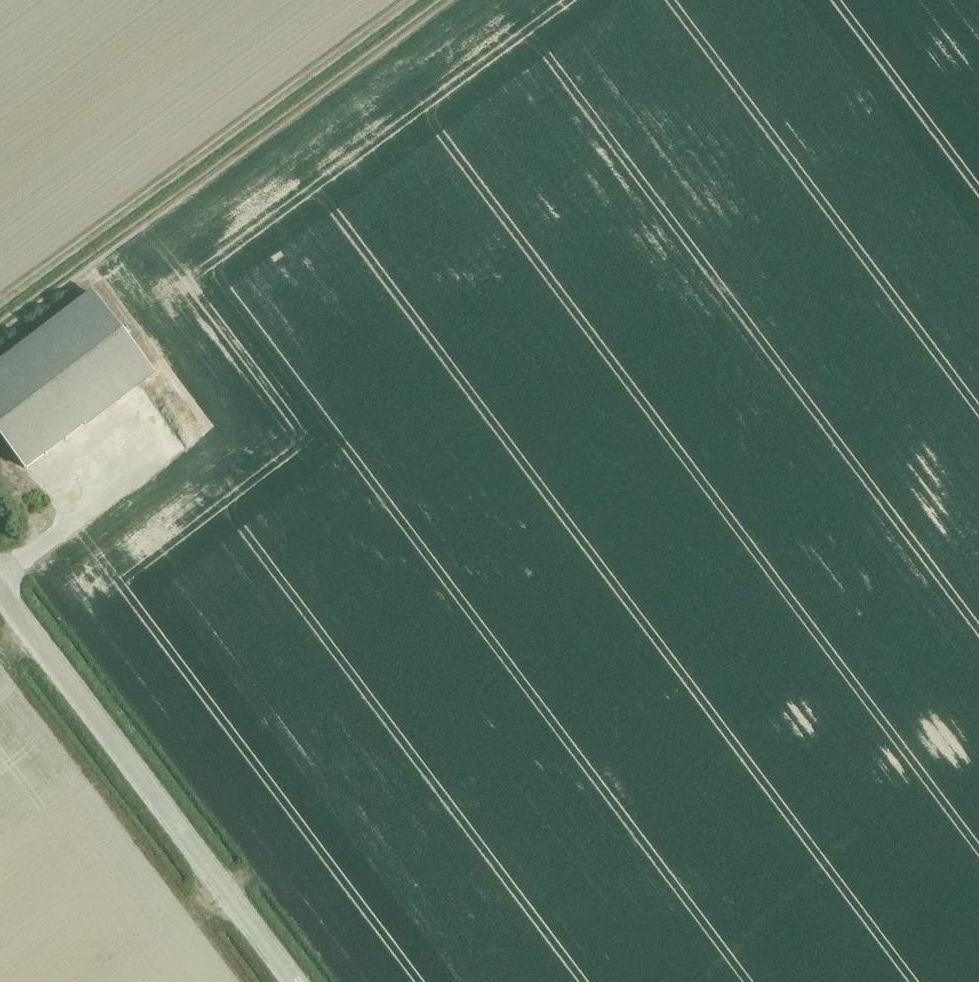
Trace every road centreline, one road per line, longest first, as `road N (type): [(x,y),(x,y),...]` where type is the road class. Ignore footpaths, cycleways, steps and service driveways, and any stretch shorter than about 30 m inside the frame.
road 1 (unclassified): [(302,981),(0,576)]

